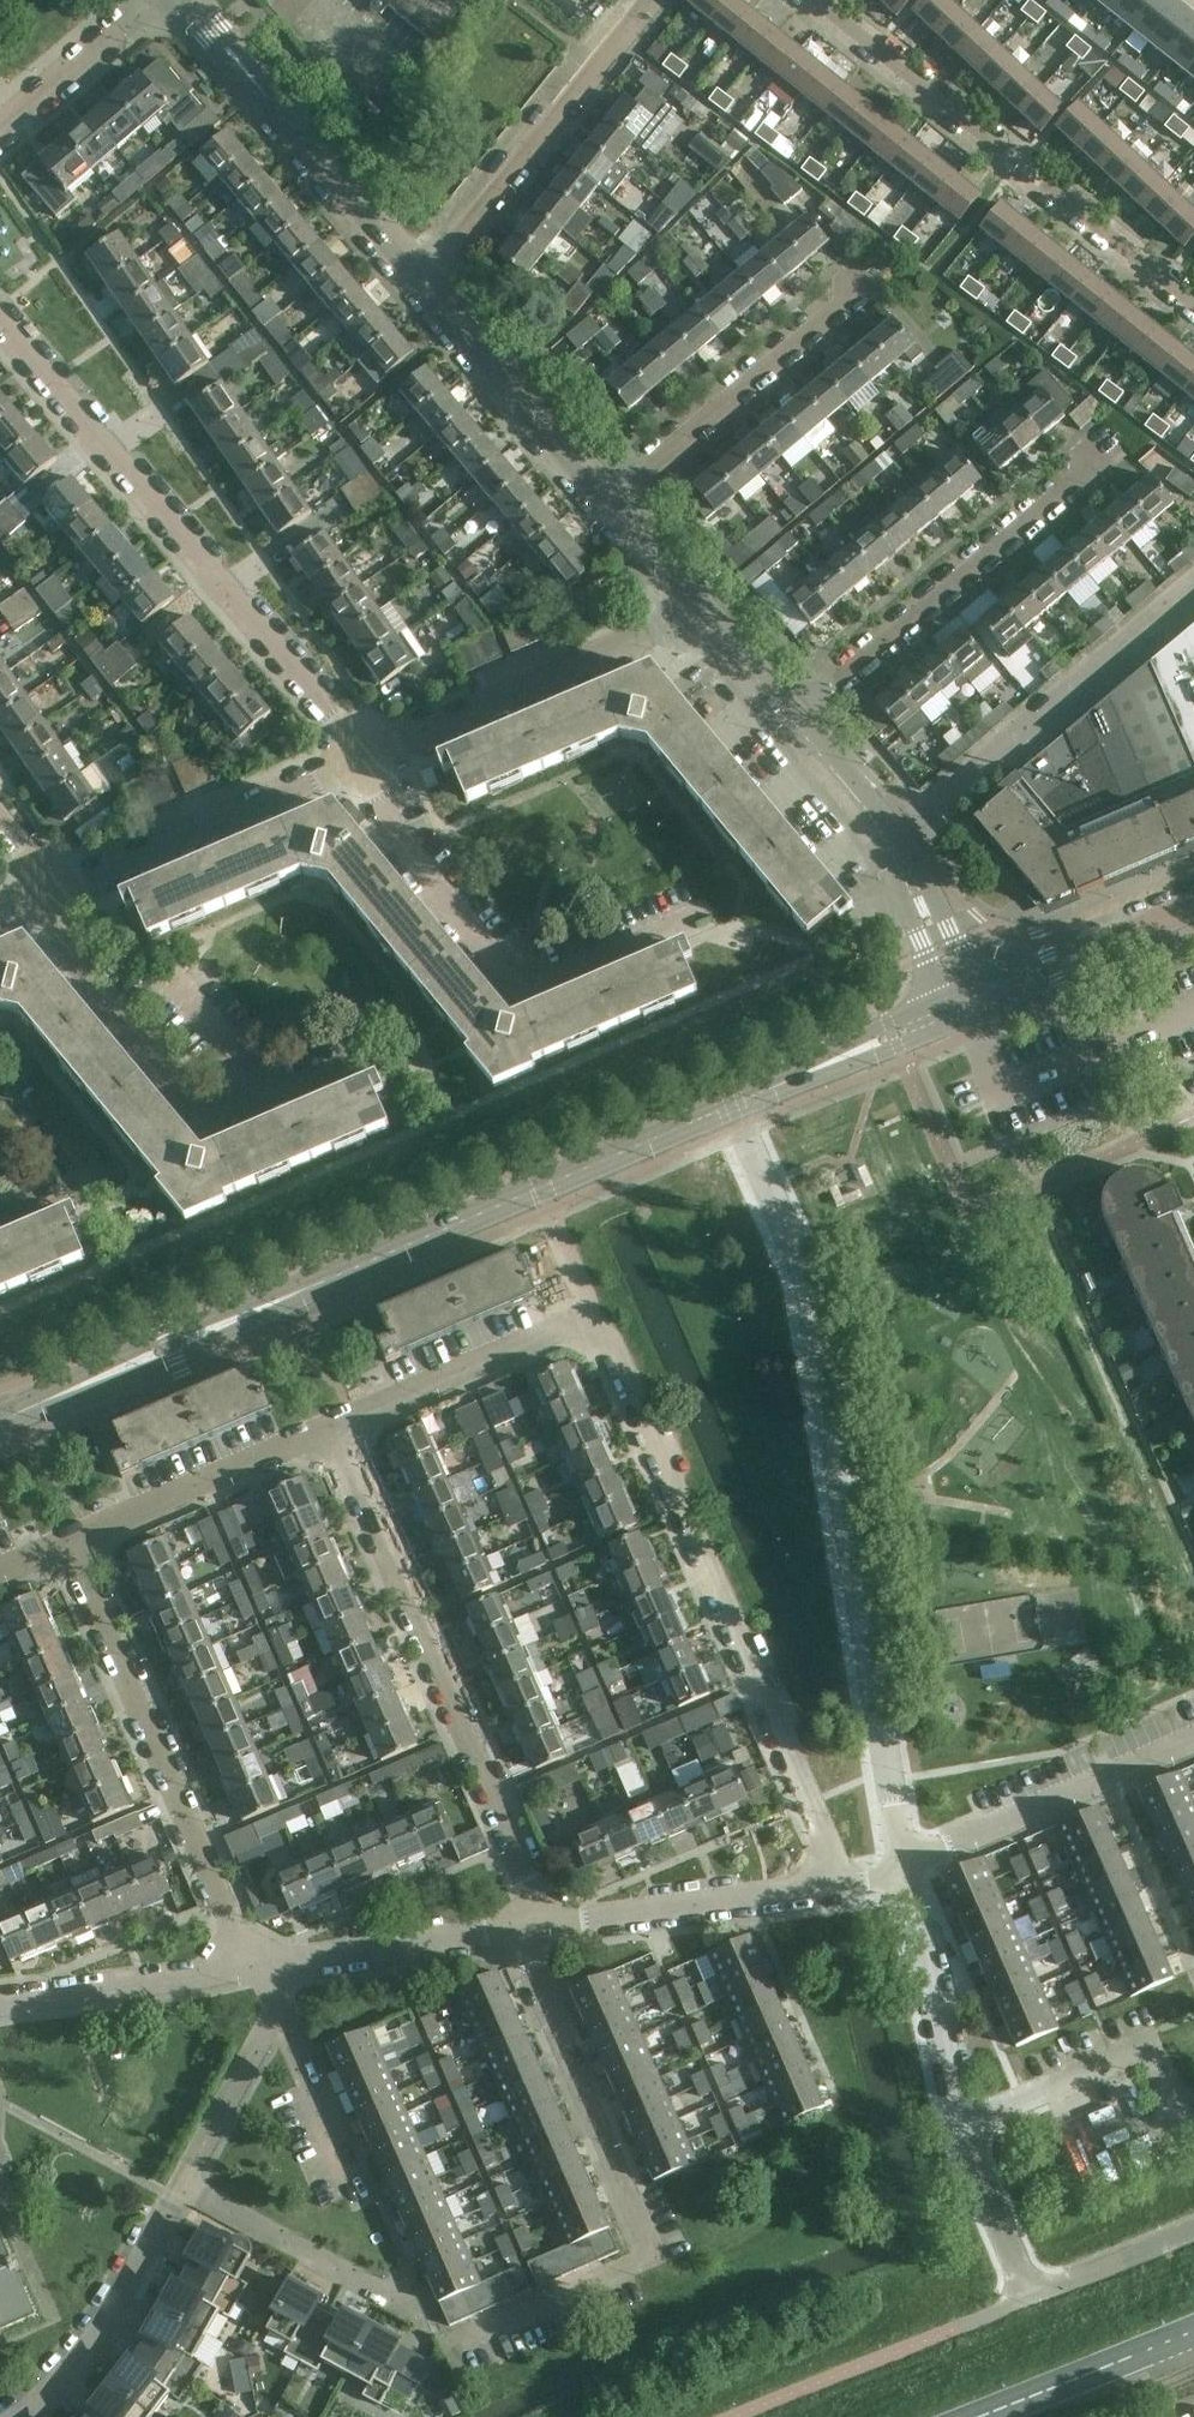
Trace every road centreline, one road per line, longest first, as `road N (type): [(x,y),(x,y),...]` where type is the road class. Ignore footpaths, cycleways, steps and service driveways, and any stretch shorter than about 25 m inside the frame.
road 1 (residential): [(842,1885),(813,1802),(609,1339),(567,1326),(330,1428)]
road 2 (tertiary): [(0,1420),(729,1100)]
road 3 (unclassified): [(904,1869),(801,1267),(729,1100)]
road 4 (residential): [(462,2339),(654,2256),(534,1983),(521,1926)]
road 5 (residential): [(362,759),(0,329)]
road 6 (residential): [(521,1926),(529,1878),(330,1428)]
road 7 (residential): [(813,0),(1193,308)]
road 8 (residential): [(707,918),(531,994),(511,988),(397,846),(362,759)]
road 9 (residential): [(251,1967),(66,1544)]
road 10 (residential): [(40,899),(71,959),(199,1114),(219,1117),(369,1057)]
road 11 (unclassified): [(1029,2299),(958,2126),(904,1869)]
road 12 (residential): [(792,722),(1094,463)]
road 13 (residential): [(886,839),(1193,597)]
road 14 (residential): [(420,280),(458,246),(656,0)]
road 15 (residential): [(362,759),(659,634),(695,609)]
road 16 (tertiary): [(420,280),(188,0)]
road 17 (residential): [(40,899),(362,759)]
road 18 (residential): [(605,501),(865,283)]
road 19 (unclassified): [(521,1926),(842,1885)]
road 20 (residential): [(904,1869),(1193,1739)]
road 21 (residential): [(183,2182),(90,2348),(17,2416)]
road 22 (residential): [(330,1428),(66,1544)]
road 23 (tertiary): [(605,501),(420,280)]
road 24 (unclassified): [(251,1967),(521,1926)]
road 25 (unclassified): [(0,2005),(251,1967)]
road 26 (tertiary): [(729,1100),(962,1001)]
road 27 (tertiary): [(962,1001),(1193,906)]
road 28 (residential): [(396,2309),(183,2182)]
road 29 (secondary): [(979,2416),(1193,2330)]
road 30 (residential): [(0,137),(166,0)]
road 31 (residential): [(279,2016),(183,2182)]
road 32 (residential): [(352,2184),(279,2016)]
road 33 (tertiary): [(962,1001),(886,839)]
road 34 (unclassified): [(1029,2299),(1193,2228)]
road 35 (tertiary): [(886,839),(792,722)]
road 36 (tertiary): [(792,722),(695,609)]
road 37 (tertiary): [(695,609),(605,501)]

